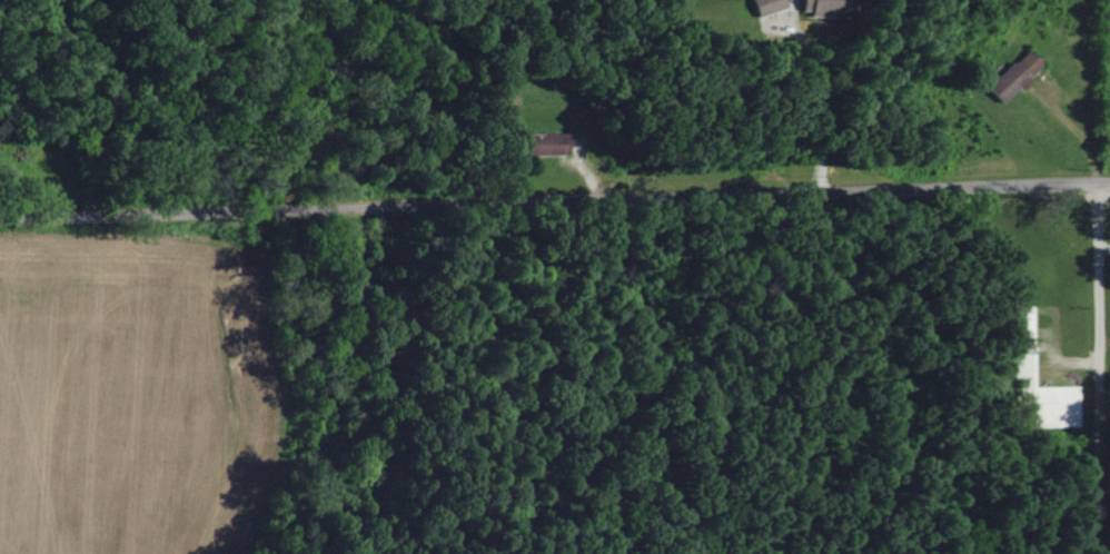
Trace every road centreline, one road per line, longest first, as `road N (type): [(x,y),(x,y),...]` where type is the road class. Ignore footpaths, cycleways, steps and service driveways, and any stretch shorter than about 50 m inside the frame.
road 1 (residential): [(304,207),(1109,180)]
road 2 (residential): [(1098,553),(1096,180)]
road 3 (residential): [(0,216),(271,207)]

